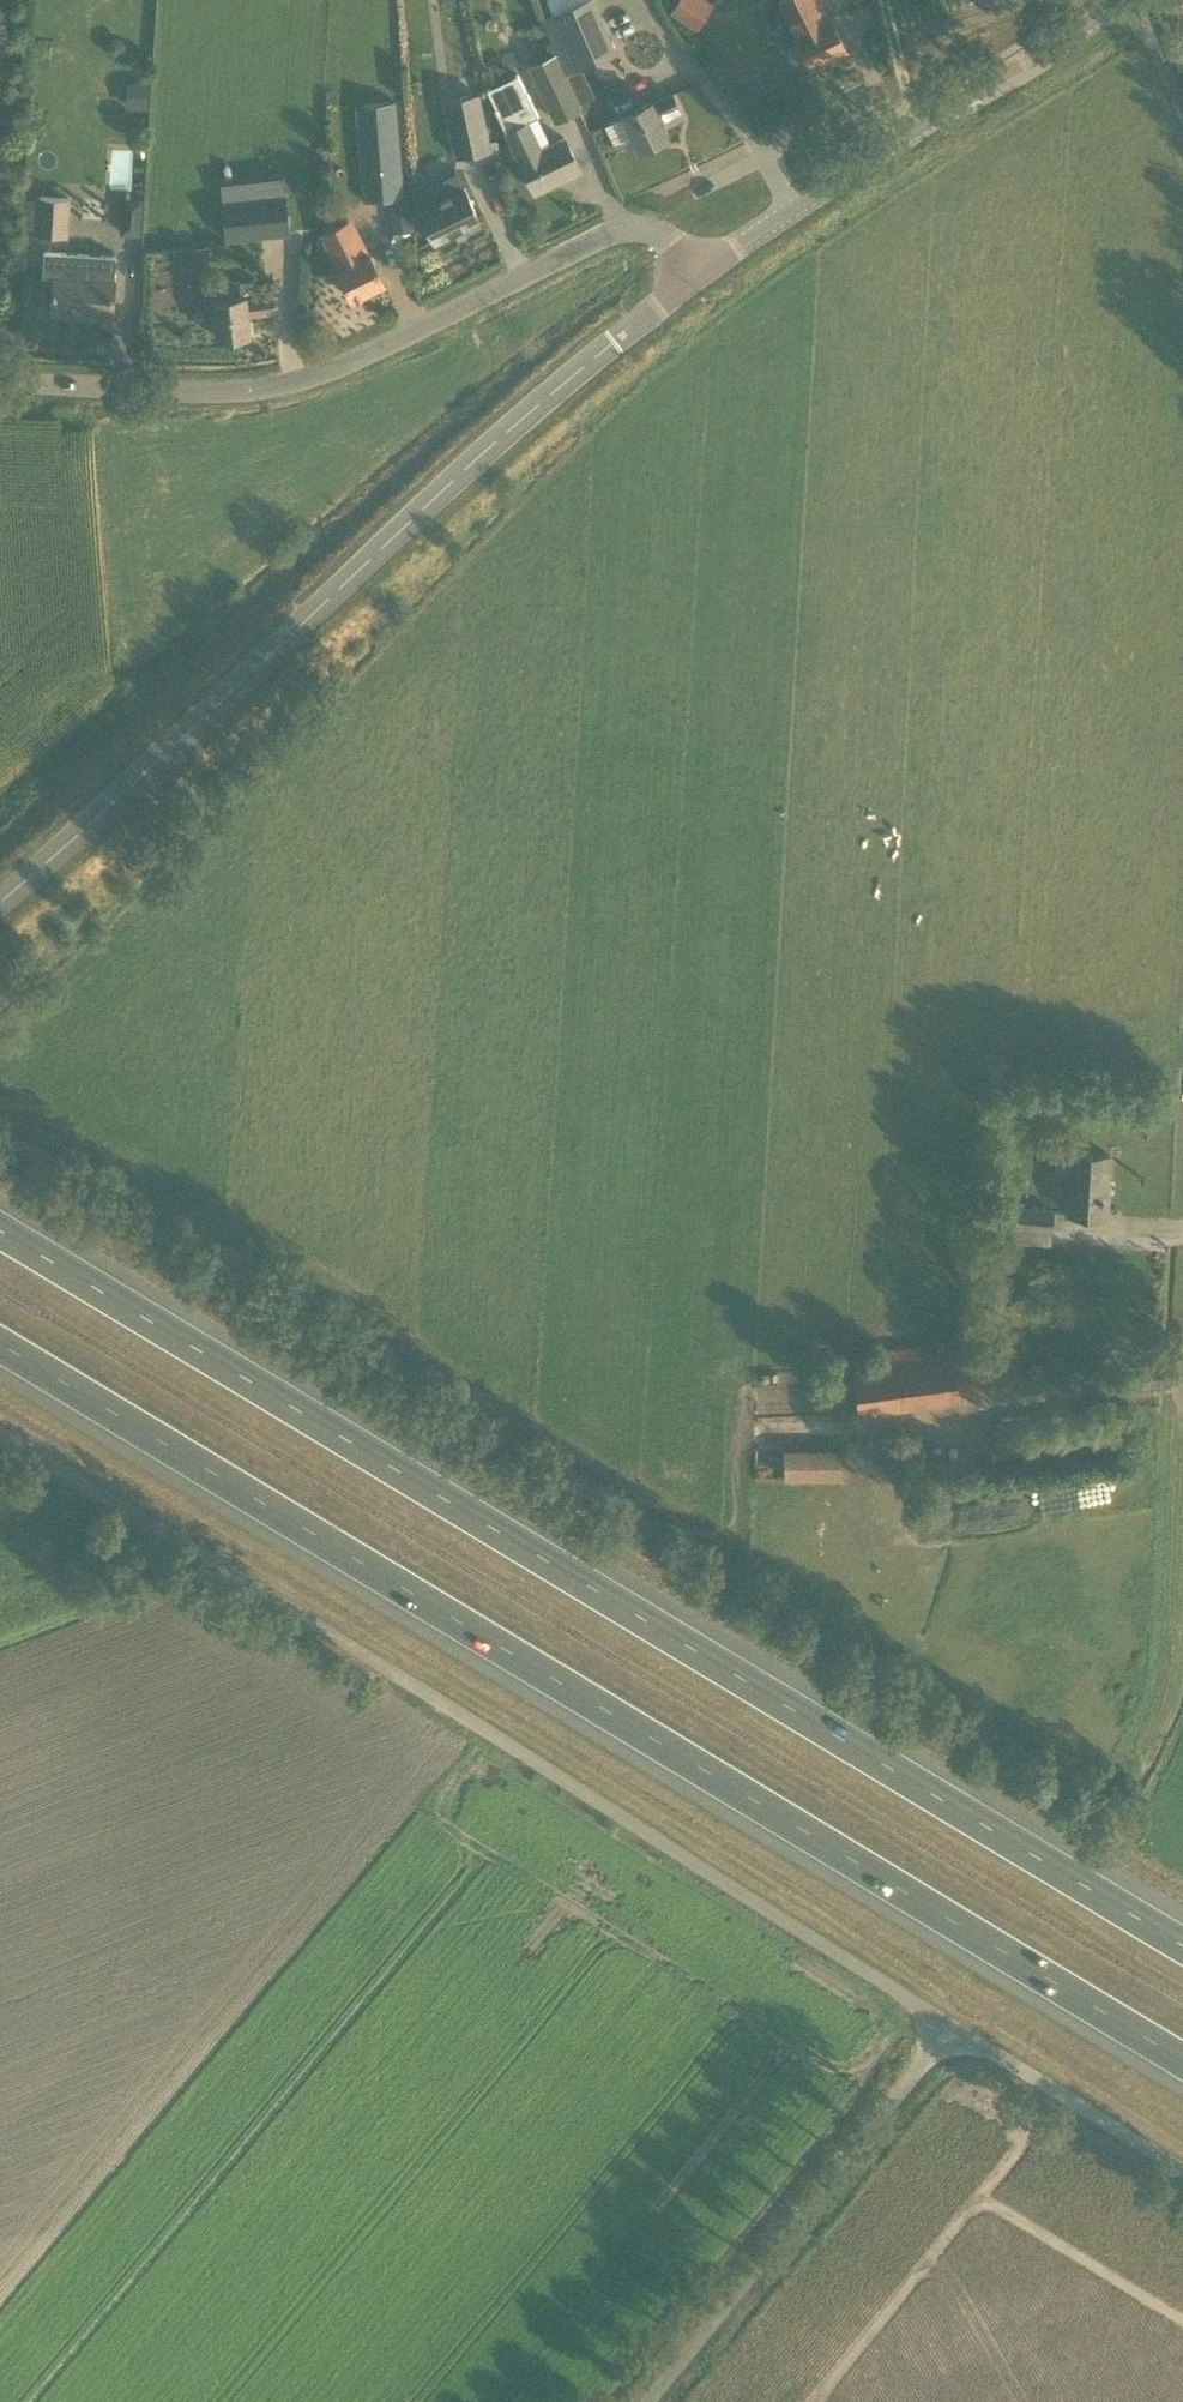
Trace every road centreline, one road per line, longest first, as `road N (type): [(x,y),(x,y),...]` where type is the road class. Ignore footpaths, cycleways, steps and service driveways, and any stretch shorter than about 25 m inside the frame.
road 1 (motorway): [(1182,1944),(0,1223)]
road 2 (motorway): [(0,1348),(1182,2062)]
road 3 (unclassified): [(0,1435),(952,2026)]
road 4 (unclassified): [(0,900),(455,478),(612,339),(702,272)]
road 5 (unclassified): [(702,272),(661,232),(642,225),(610,231),(290,386),(0,388)]
road 6 (unclassified): [(702,272),(1122,0)]
road 7 (unclassified): [(637,2401),(952,2026)]
road 8 (unclassified): [(1182,2173),(952,2026)]

